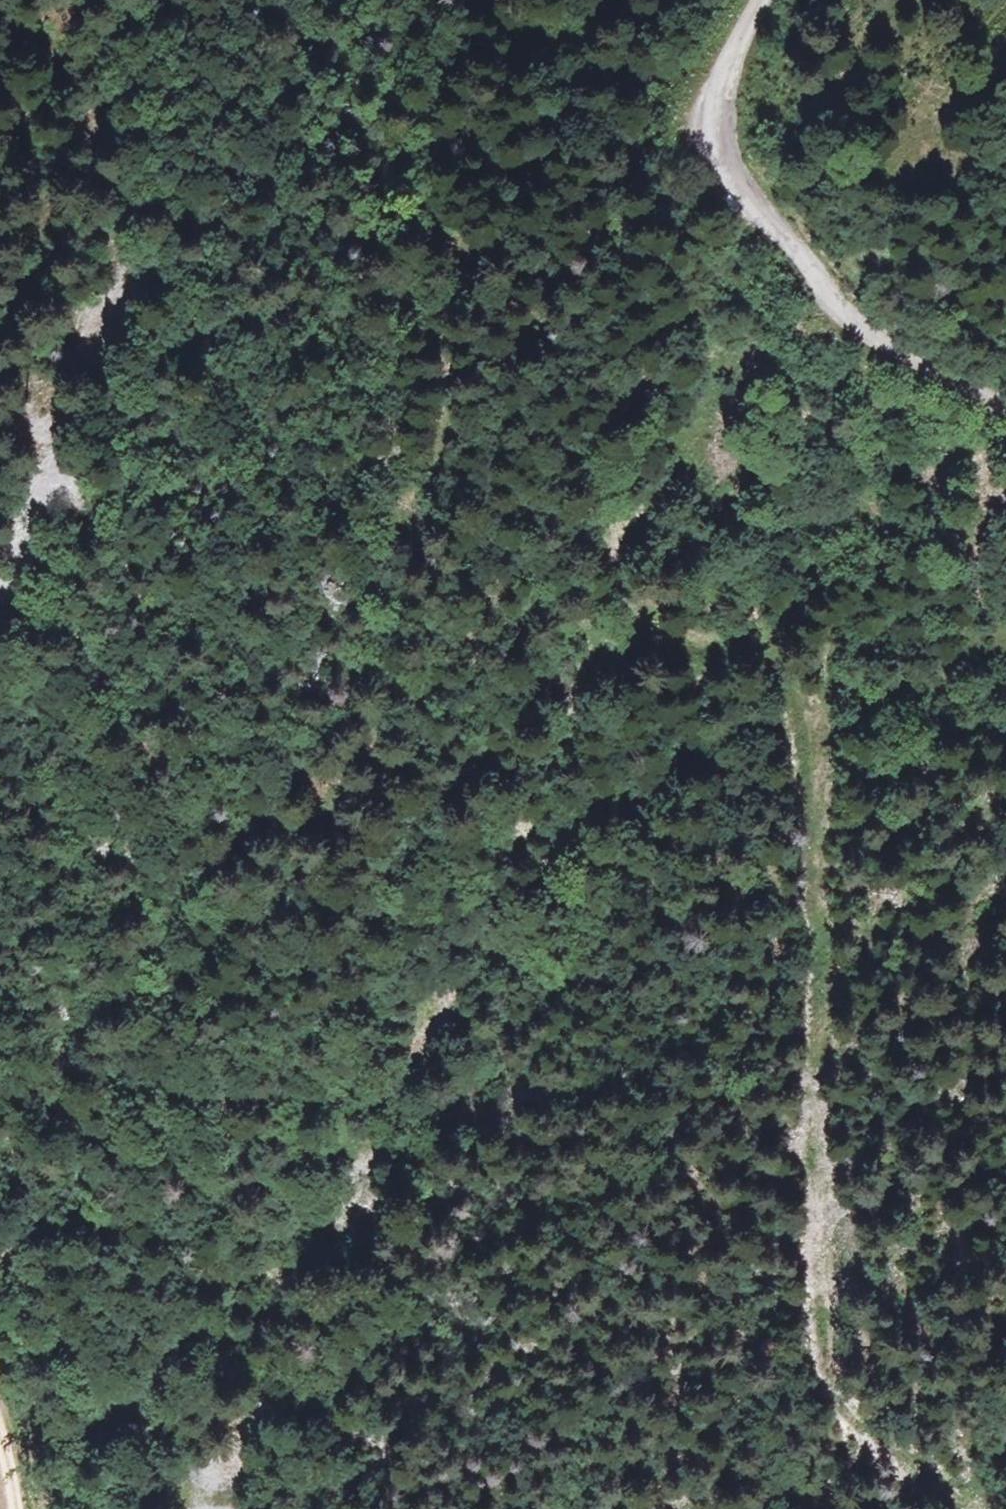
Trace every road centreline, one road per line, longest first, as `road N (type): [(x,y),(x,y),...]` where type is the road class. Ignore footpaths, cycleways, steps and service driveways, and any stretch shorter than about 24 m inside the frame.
road 1 (unclassified): [(758,0),(716,108),(719,142),(745,199),(863,334),(1005,409)]

